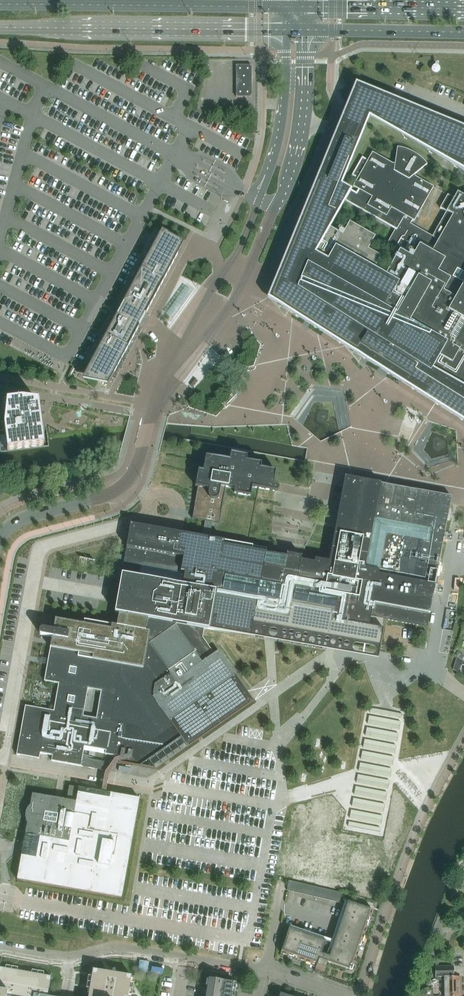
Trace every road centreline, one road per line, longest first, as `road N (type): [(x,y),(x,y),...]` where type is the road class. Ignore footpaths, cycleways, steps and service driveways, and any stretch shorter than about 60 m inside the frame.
road 1 (tertiary): [(0,537),(17,521),(127,481),(166,367),(196,326)]
road 2 (primary): [(0,27),(287,30)]
road 3 (primary): [(286,7),(0,4)]
road 4 (residential): [(361,995),(416,833),(463,739)]
road 5 (unclassified): [(0,949),(68,958),(124,949),(185,959)]
road 6 (tertiary): [(278,205),(302,122),(304,30)]
road 7 (tertiary): [(287,30),(283,126),(260,198)]
road 8 (primary): [(463,9),(303,7)]
road 9 (primary): [(304,30),(463,32)]
road 10 (tertiary): [(196,326),(241,291),(278,205)]
road 11 (tertiary): [(260,198),(196,326)]

